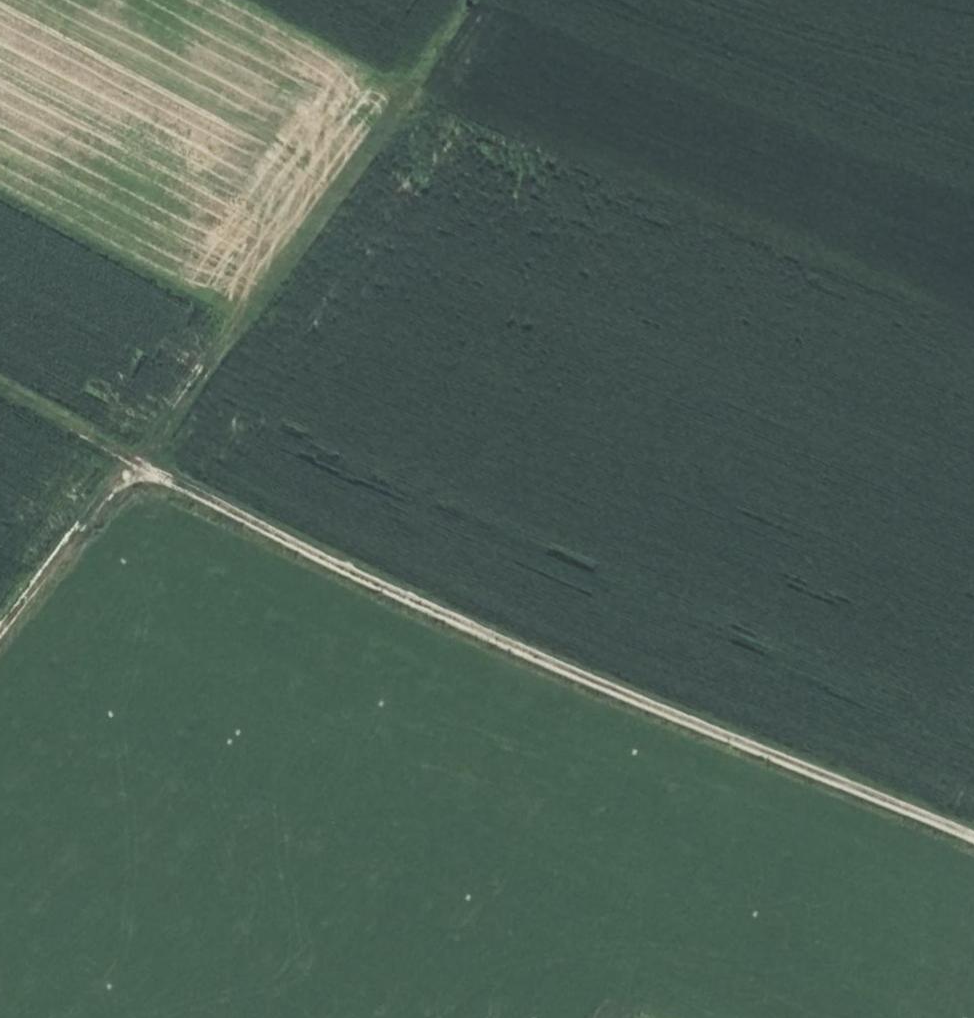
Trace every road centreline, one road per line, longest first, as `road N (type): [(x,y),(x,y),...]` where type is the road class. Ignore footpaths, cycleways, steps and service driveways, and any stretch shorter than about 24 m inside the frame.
road 1 (track): [(973,840),(592,677),(140,466)]
road 2 (track): [(0,633),(140,466)]
road 3 (track): [(140,466),(0,388)]

